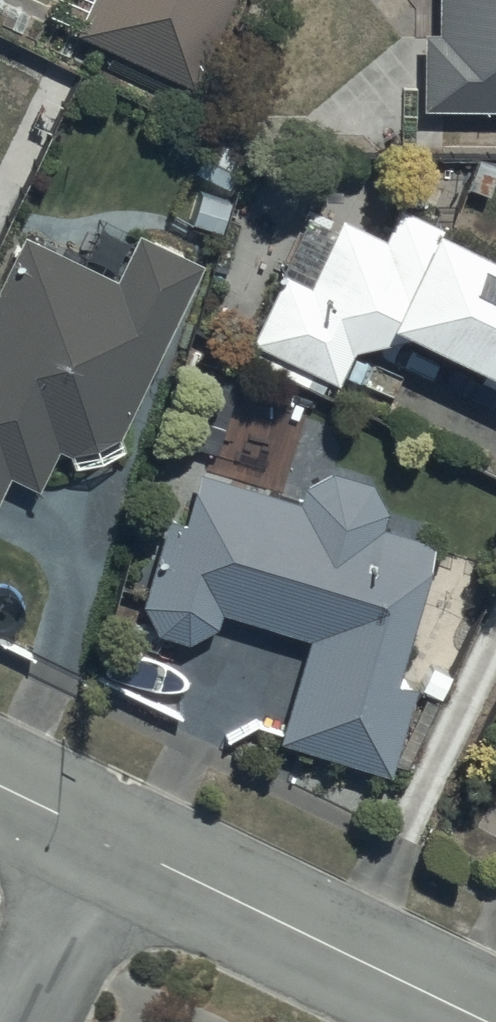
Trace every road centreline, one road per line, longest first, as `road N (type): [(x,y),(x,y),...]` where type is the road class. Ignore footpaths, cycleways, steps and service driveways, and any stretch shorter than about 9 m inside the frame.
road 1 (tertiary): [(485,1021),(107,840)]
road 2 (residential): [(107,840),(20,1021)]

